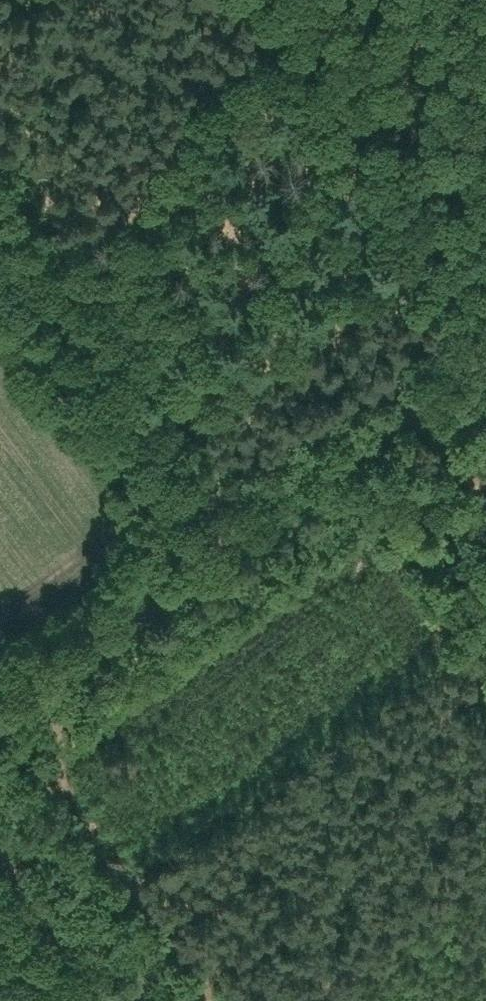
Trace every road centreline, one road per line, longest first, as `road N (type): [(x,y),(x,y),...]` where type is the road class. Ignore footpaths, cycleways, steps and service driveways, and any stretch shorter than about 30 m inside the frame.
road 1 (track): [(231,542),(0,228)]
road 2 (track): [(485,362),(231,542)]
road 3 (track): [(0,725),(231,542)]
road 4 (track): [(110,1000),(0,852)]

